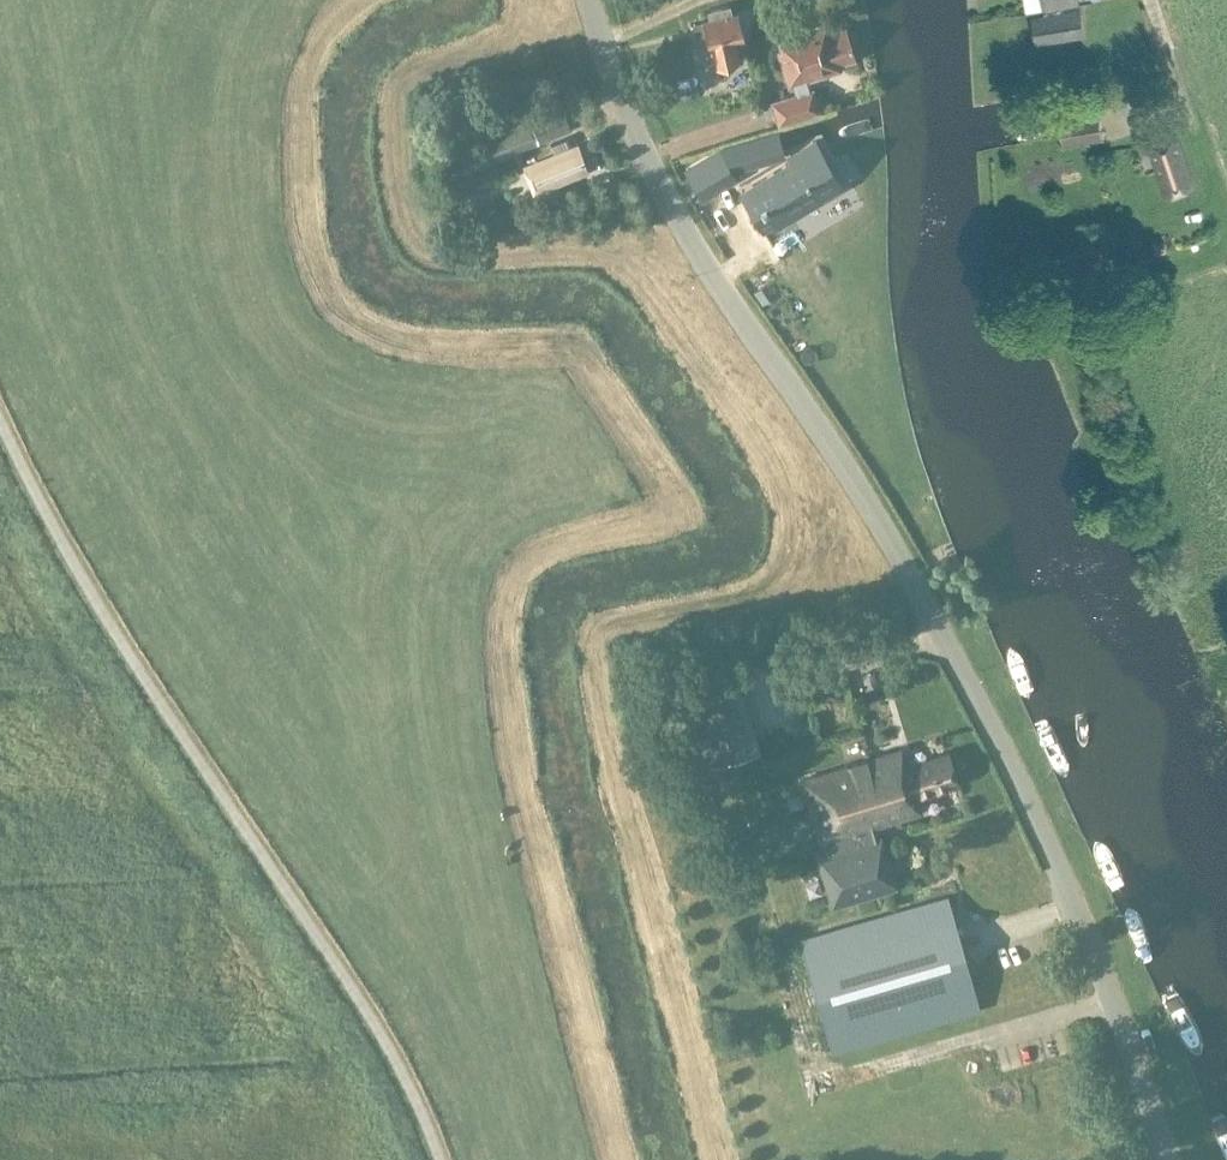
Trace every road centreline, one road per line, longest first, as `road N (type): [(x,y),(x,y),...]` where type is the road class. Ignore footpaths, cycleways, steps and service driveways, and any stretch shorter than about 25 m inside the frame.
road 1 (tertiary): [(1168,1159),(1091,952),(989,725),(847,472),(646,162),(588,0)]

